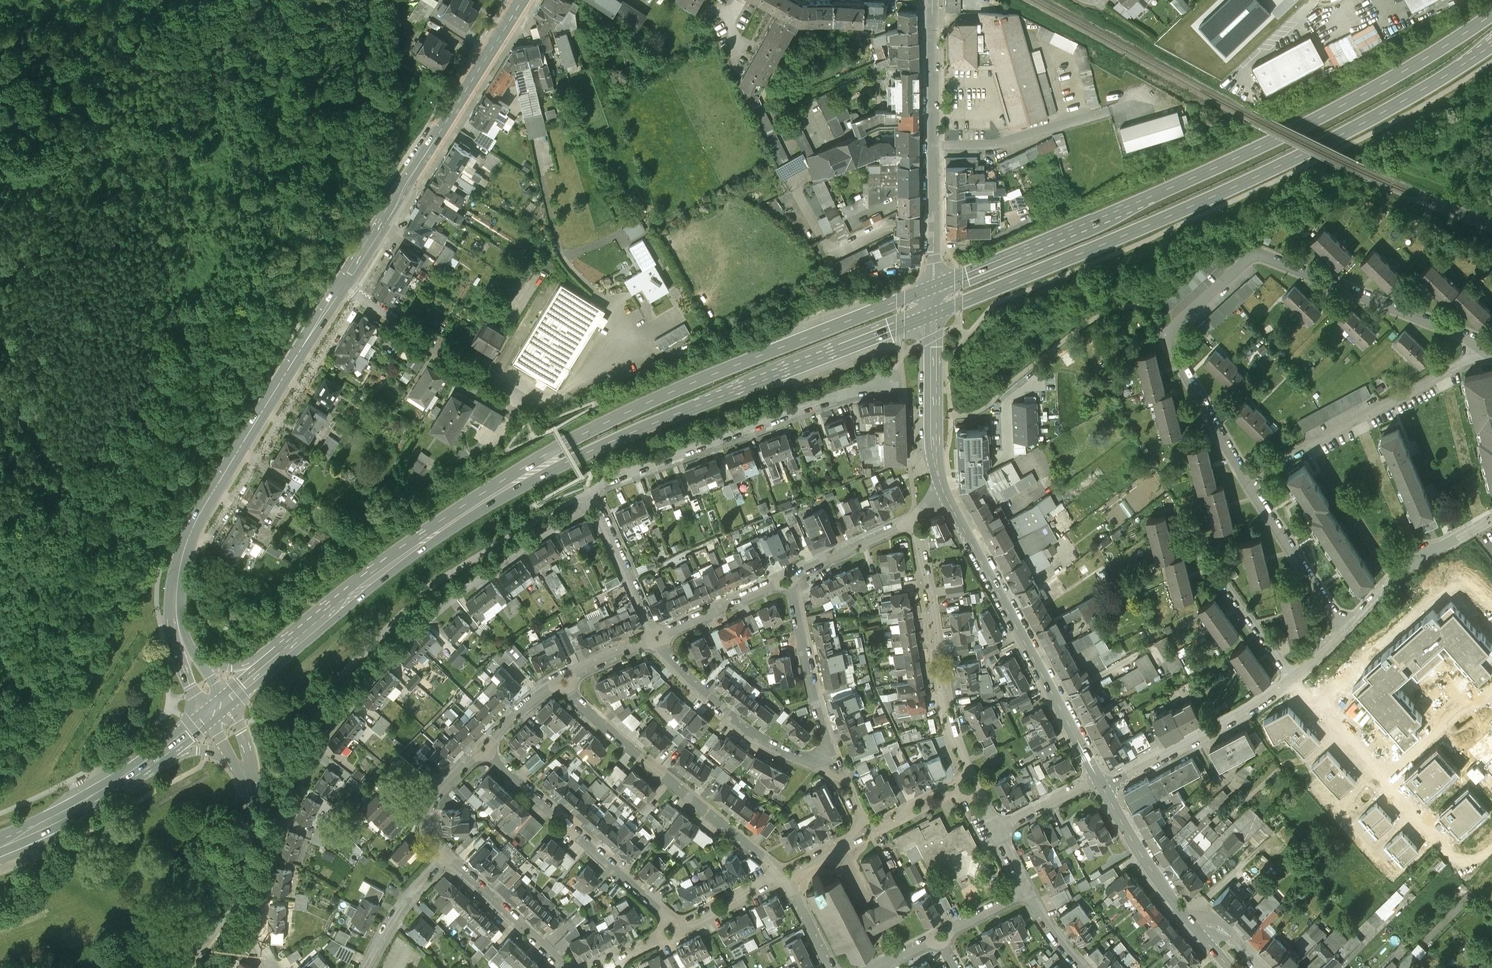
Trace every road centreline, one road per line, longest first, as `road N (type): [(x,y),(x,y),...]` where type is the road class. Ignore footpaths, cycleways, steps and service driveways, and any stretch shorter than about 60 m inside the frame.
road 1 (primary): [(1491,16),(1284,144),(937,288)]
road 2 (primary): [(939,315),(1275,177),(1491,49)]
road 3 (residential): [(596,503),(440,606),(321,740),(281,828),(258,910),(263,951),(277,967)]
road 4 (residential): [(1249,478),(1169,333),(1253,255),(1292,262),(1491,344)]
road 5 (primary): [(937,288),(648,403),(556,450),(486,500)]
road 6 (primary): [(486,500),(655,423),(939,315)]
road 7 (secondary): [(340,289),(521,0)]
road 8 (secondary): [(178,579),(197,518),(340,289)]
road 9 (residential): [(596,503),(590,494),(607,482),(868,381),(890,380)]
road 10 (secondary): [(1097,777),(941,490)]
road 11 (residential): [(1491,839),(1463,866),(1295,679)]
road 12 (tertiary): [(937,288),(934,0)]
road 13 (residential): [(561,686),(778,873)]
road 14 (residential): [(1249,478),(1491,344)]
road 15 (residential): [(970,772),(949,712),(917,516)]
road 16 (residential): [(484,748),(677,920)]
road 17 (primary): [(297,642),(486,500)]
road 18 (residential): [(340,289),(536,409)]
road 19 (residential): [(1105,792),(1295,679)]
road 20 (residential): [(824,756),(765,737),(722,705),(654,632)]
road 21 (residential): [(824,756),(790,573)]
road 22 (residential): [(1295,679),(1185,530)]
road 23 (residential): [(1353,624),(1249,478)]
road 24 (secondary): [(941,490),(939,315)]
road 25 (residential): [(1353,624),(1409,573),(1491,526)]
road 26 (unclassified): [(251,822),(237,895),(181,967)]
road 27 (primary): [(0,845),(74,816),(143,769)]
road 28 (residential): [(566,967),(448,855)]
road 29 (secondary): [(1195,927),(1105,792)]
road 30 (residential): [(654,632),(790,573)]
road 31 (secondary): [(178,579),(173,635),(208,718)]
road 32 (residential): [(448,855),(423,828),(423,807),(484,748)]
road 33 (residential): [(366,967),(403,901),(448,855)]
road 34 (residential): [(790,573),(917,516)]
road 35 (unclassified): [(251,822),(251,765),(225,703)]
road 36 (residential): [(970,772),(861,828)]

